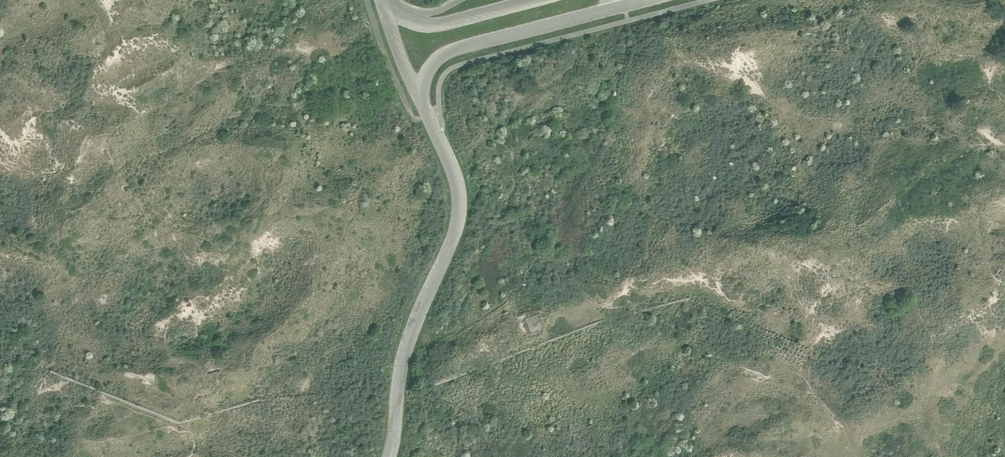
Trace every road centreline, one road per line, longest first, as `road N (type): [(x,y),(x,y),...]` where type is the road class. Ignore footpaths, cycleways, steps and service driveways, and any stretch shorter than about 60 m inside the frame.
road 1 (tertiary): [(387,456),(404,346),(458,211),(455,184),(417,99)]
road 2 (tertiary): [(417,99),(426,71),(446,56),(648,0)]
road 3 (tertiary): [(539,0),(436,24),(407,20),(381,0)]

